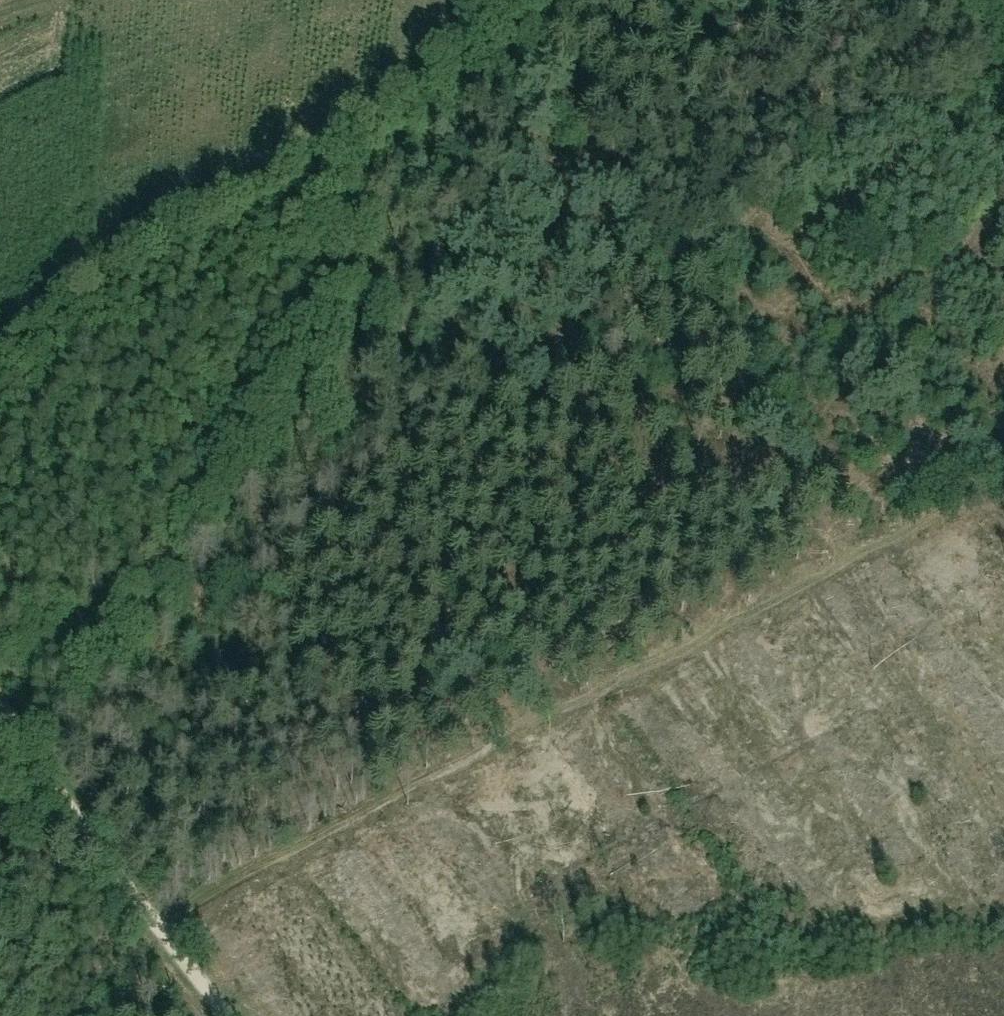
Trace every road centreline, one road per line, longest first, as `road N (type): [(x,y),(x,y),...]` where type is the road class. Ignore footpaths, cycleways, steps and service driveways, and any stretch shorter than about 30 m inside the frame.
road 1 (unclassified): [(0,699),(233,1015)]

